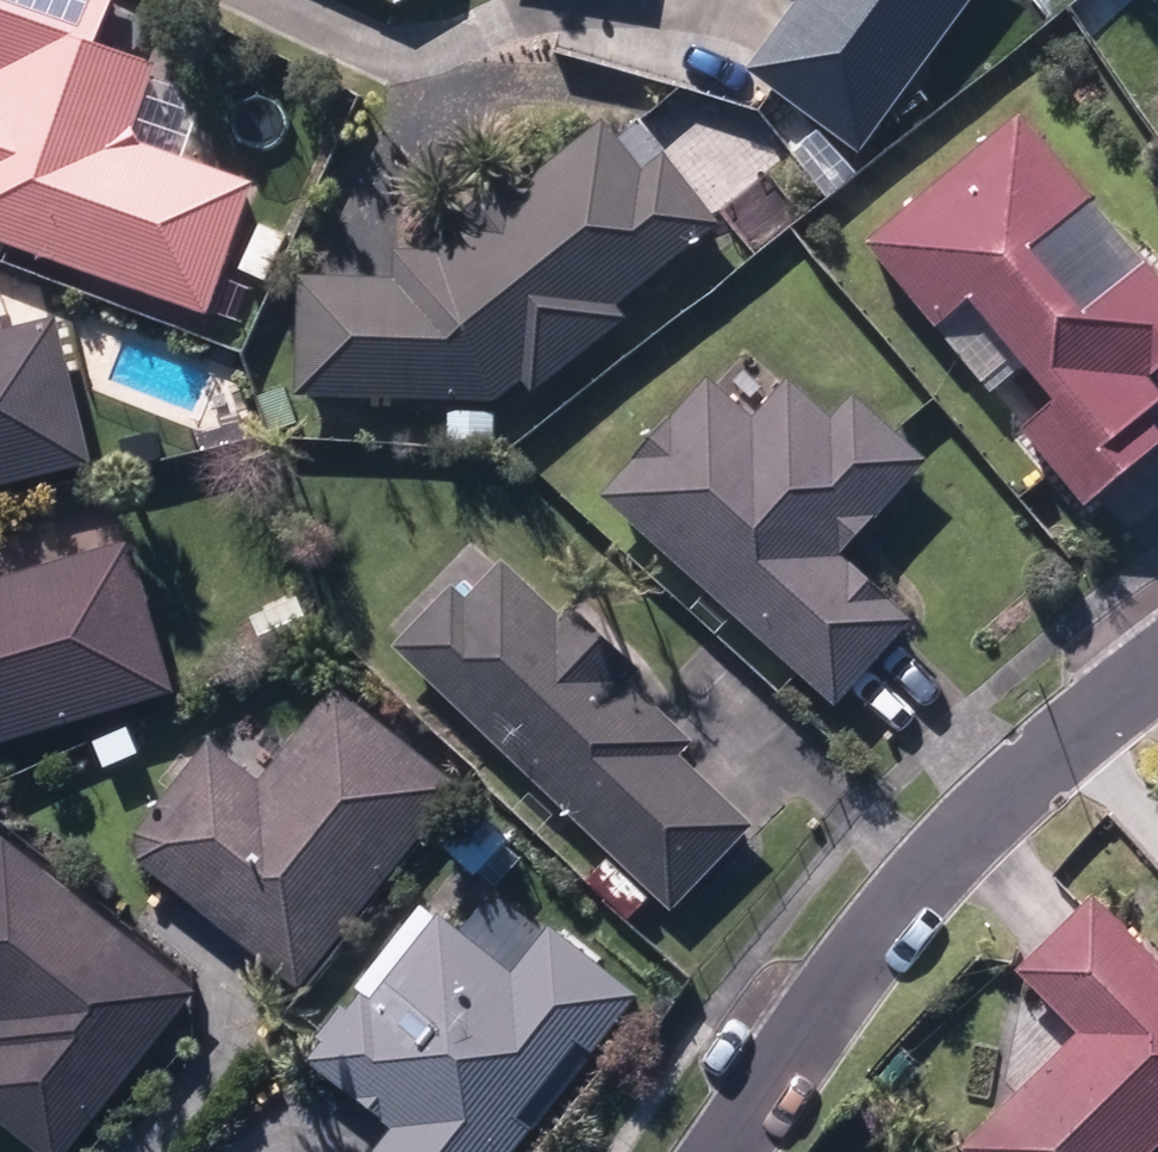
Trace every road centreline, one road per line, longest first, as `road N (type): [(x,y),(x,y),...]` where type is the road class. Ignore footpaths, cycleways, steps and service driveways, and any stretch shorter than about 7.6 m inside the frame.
road 1 (residential): [(729,1151),(866,952),(1010,777),(1157,674)]

